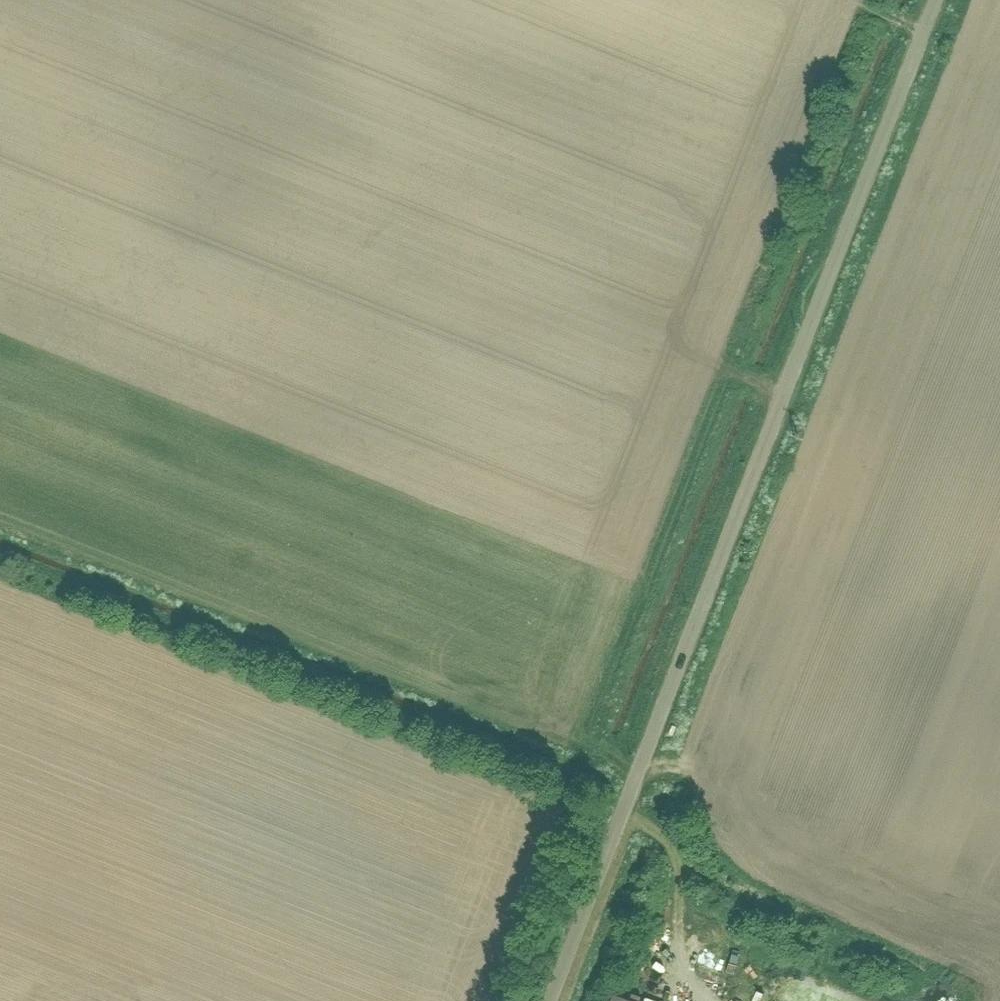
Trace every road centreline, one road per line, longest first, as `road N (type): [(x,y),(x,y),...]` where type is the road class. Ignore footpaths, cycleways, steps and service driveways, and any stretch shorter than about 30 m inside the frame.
road 1 (unclassified): [(551,1000),(934,0)]

